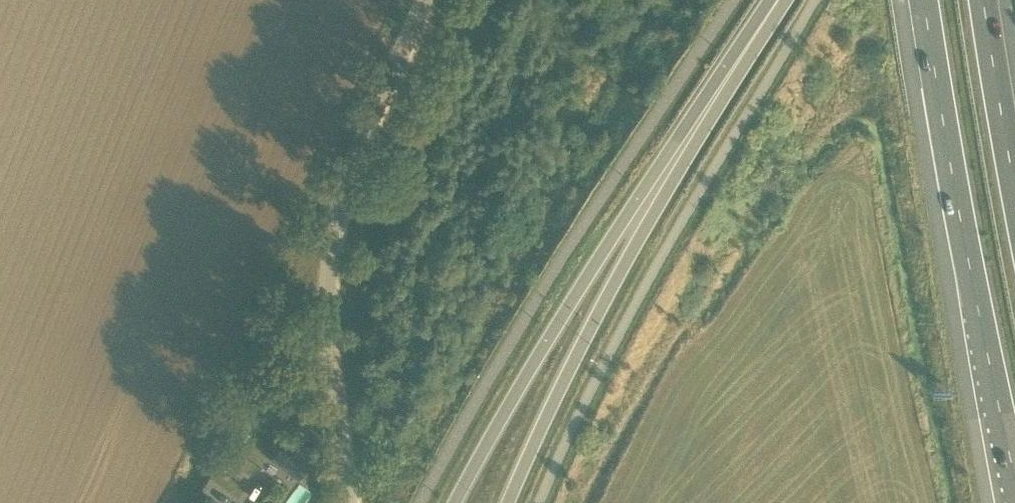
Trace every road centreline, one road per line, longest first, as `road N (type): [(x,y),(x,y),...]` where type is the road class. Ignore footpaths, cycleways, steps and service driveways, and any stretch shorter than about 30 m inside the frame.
road 1 (unclassified): [(350,502),(326,284),(361,128),(415,0)]
road 2 (motorway): [(924,0),(978,316),(1014,478)]
road 3 (secondary): [(718,94),(569,305),(455,502)]
road 4 (secondary): [(508,502),(601,308),(718,94)]
road 5 (track): [(177,502),(245,356),(317,231),(337,217)]
road 6 (motorway): [(1014,188),(984,0)]

